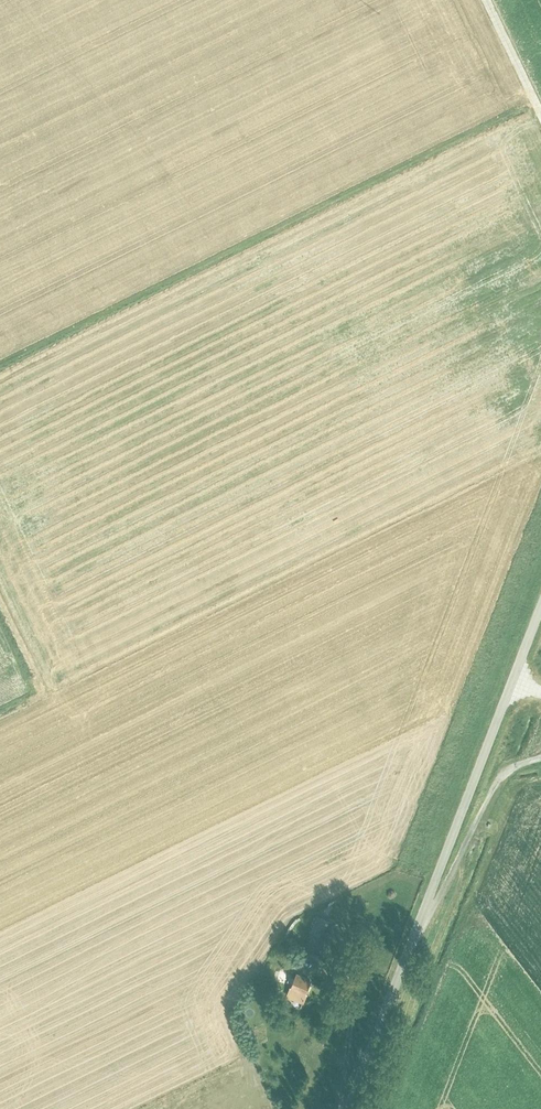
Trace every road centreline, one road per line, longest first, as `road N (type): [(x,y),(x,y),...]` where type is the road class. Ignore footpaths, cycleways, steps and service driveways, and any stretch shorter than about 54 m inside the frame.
road 1 (unclassified): [(346,1108),(540,608)]

